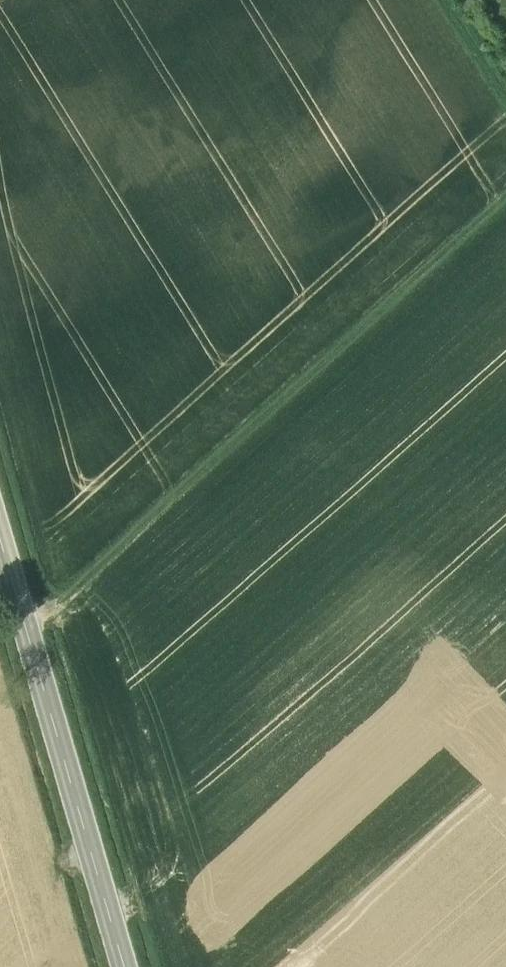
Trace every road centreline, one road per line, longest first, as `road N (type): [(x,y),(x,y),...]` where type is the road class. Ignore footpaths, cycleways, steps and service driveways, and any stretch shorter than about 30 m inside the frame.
road 1 (track): [(24,623),(62,601),(505,199)]
road 2 (secondary): [(123,966),(0,538)]

